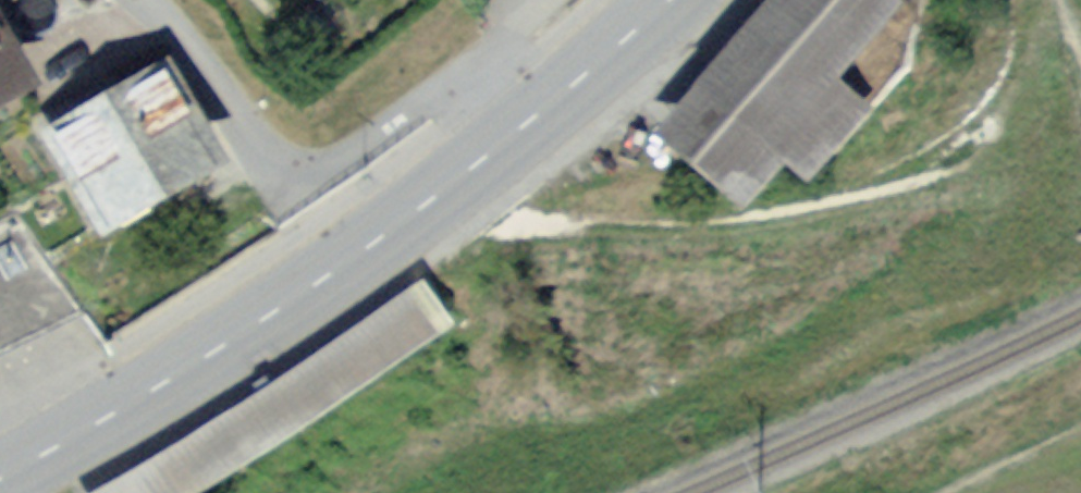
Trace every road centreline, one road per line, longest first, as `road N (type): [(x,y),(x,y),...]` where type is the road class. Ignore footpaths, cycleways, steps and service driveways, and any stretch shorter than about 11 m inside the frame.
road 1 (primary): [(0,478),(353,260)]
road 2 (primary): [(353,260),(664,0)]
road 3 (residential): [(146,0),(353,260)]
road 4 (track): [(938,492),(1080,407)]

